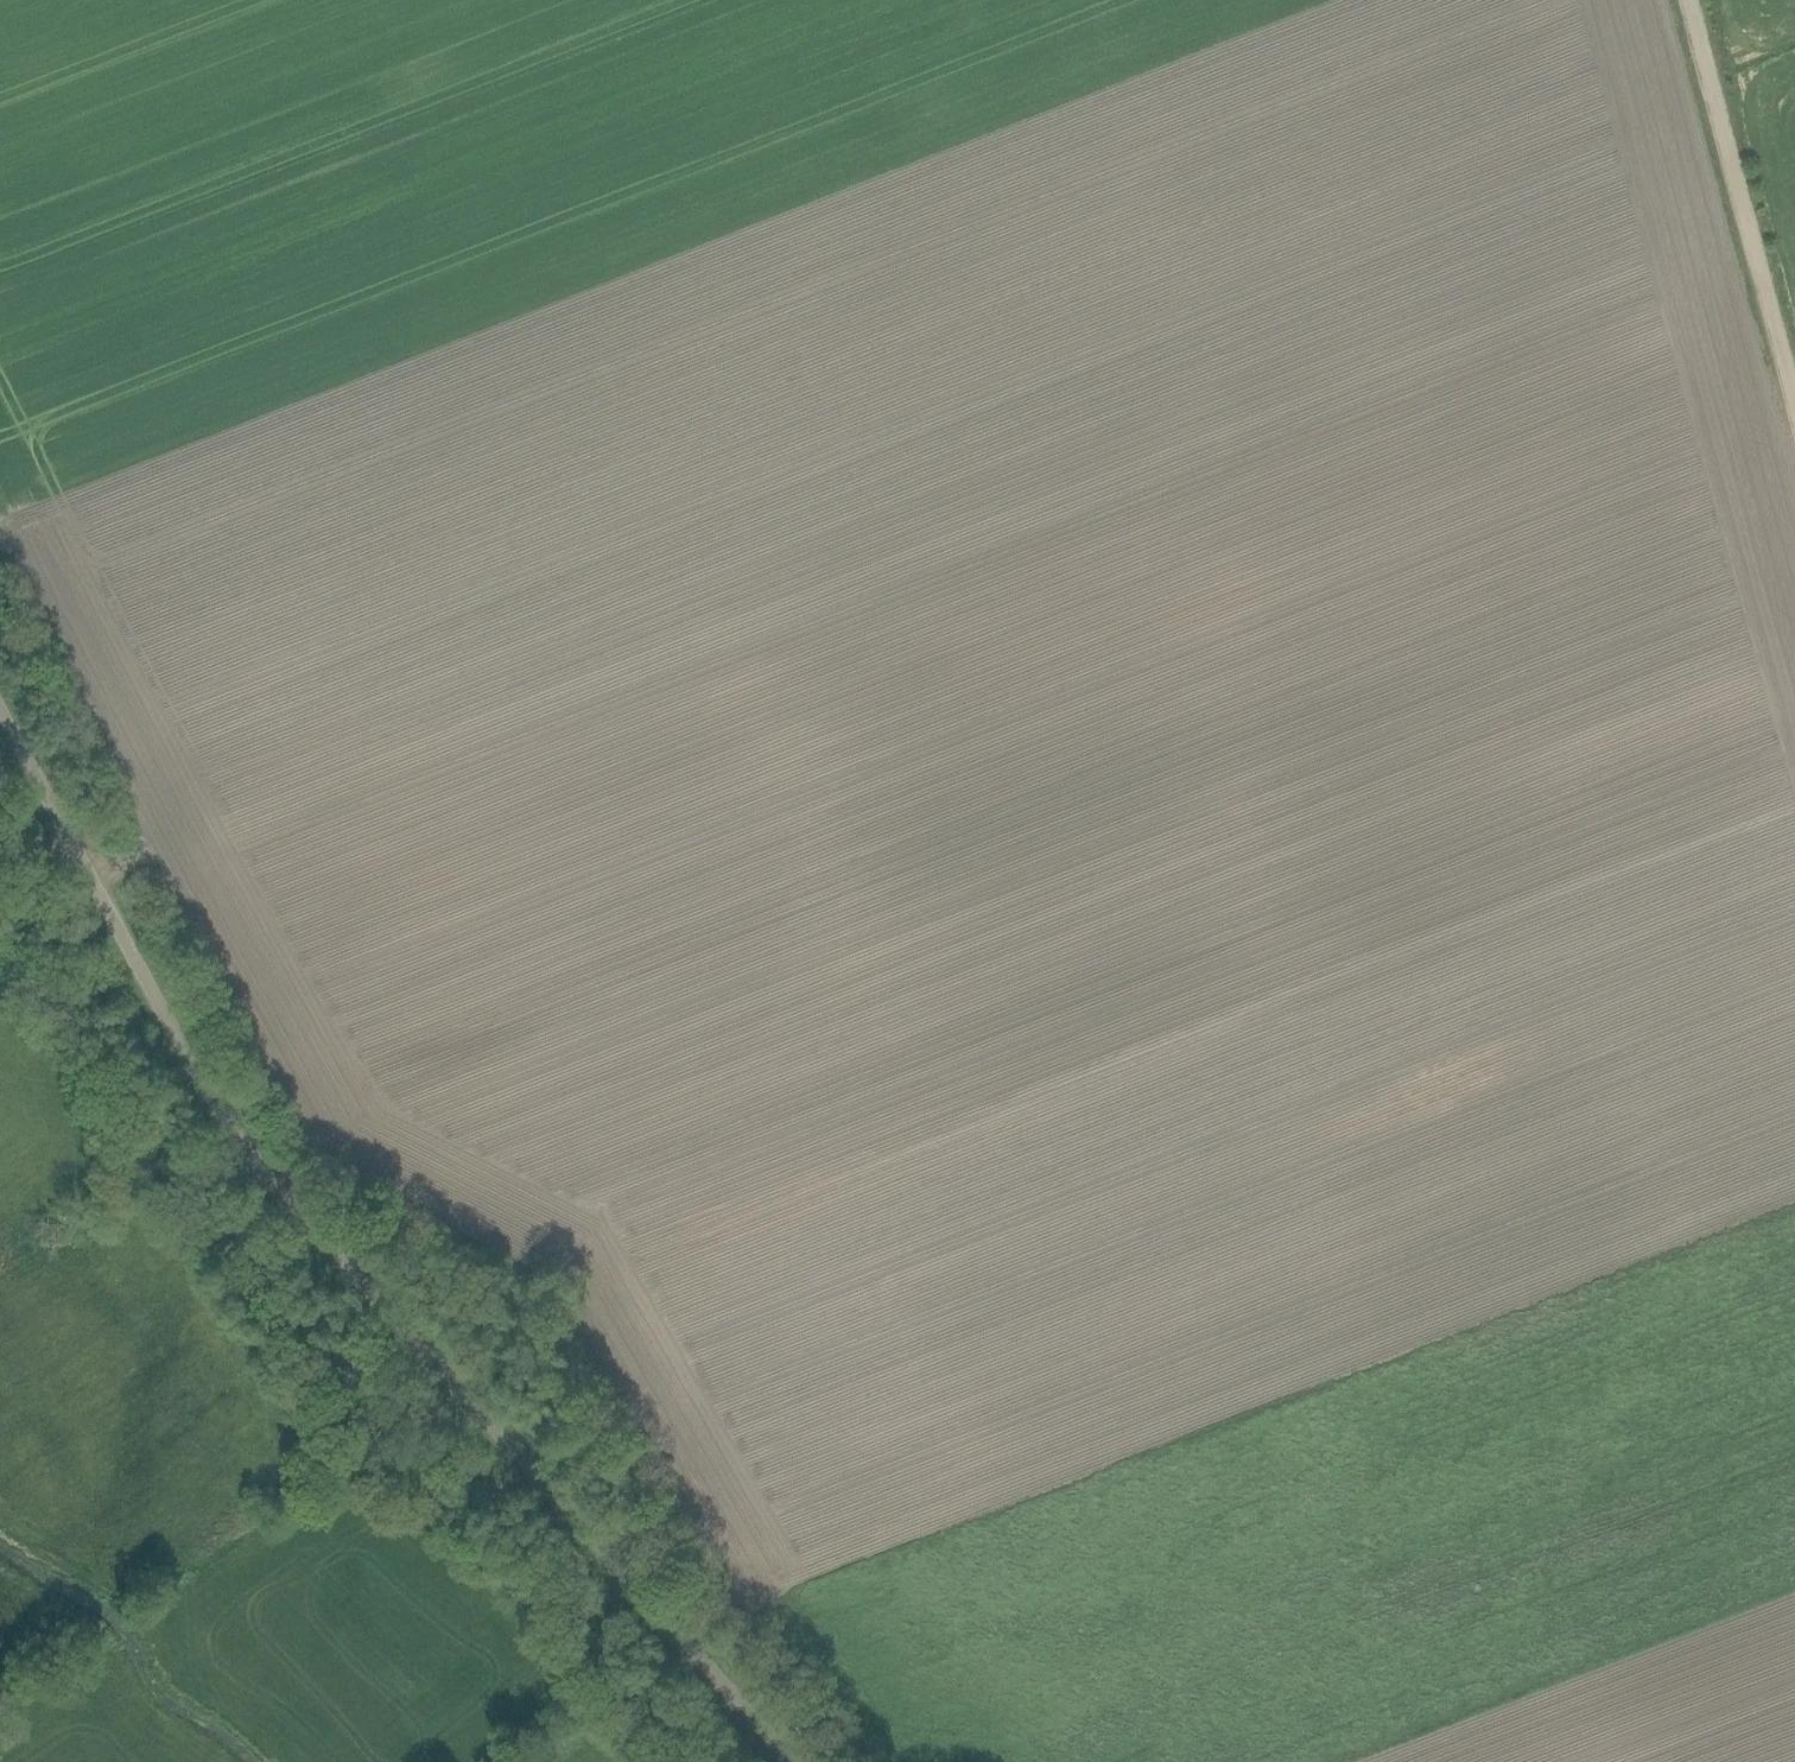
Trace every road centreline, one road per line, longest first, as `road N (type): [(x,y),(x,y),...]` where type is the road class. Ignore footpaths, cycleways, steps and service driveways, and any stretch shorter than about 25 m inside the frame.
road 1 (unclassified): [(789,1761),(539,1477),(342,1270),(255,1158),(167,1019),(0,708)]
road 2 (track): [(1794,402),(1690,0)]

